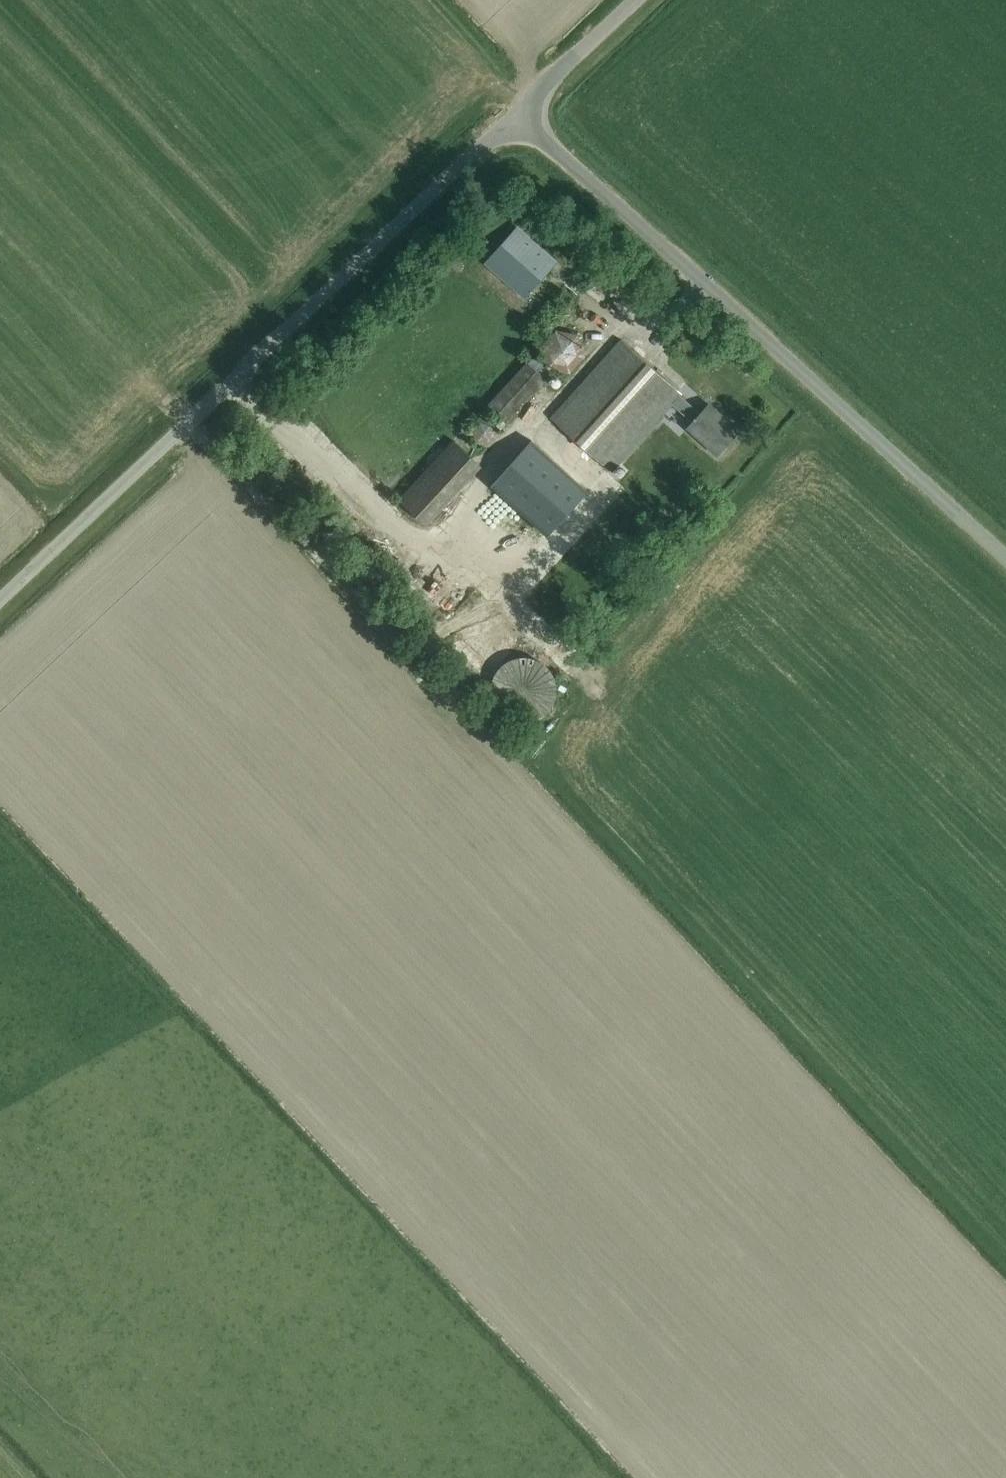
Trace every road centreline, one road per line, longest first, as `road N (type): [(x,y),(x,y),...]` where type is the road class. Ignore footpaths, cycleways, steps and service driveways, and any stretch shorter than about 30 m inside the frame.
road 1 (unclassified): [(0,598),(516,111)]
road 2 (unclassified): [(1005,558),(516,111)]
road 3 (unclassified): [(634,0),(516,111)]

